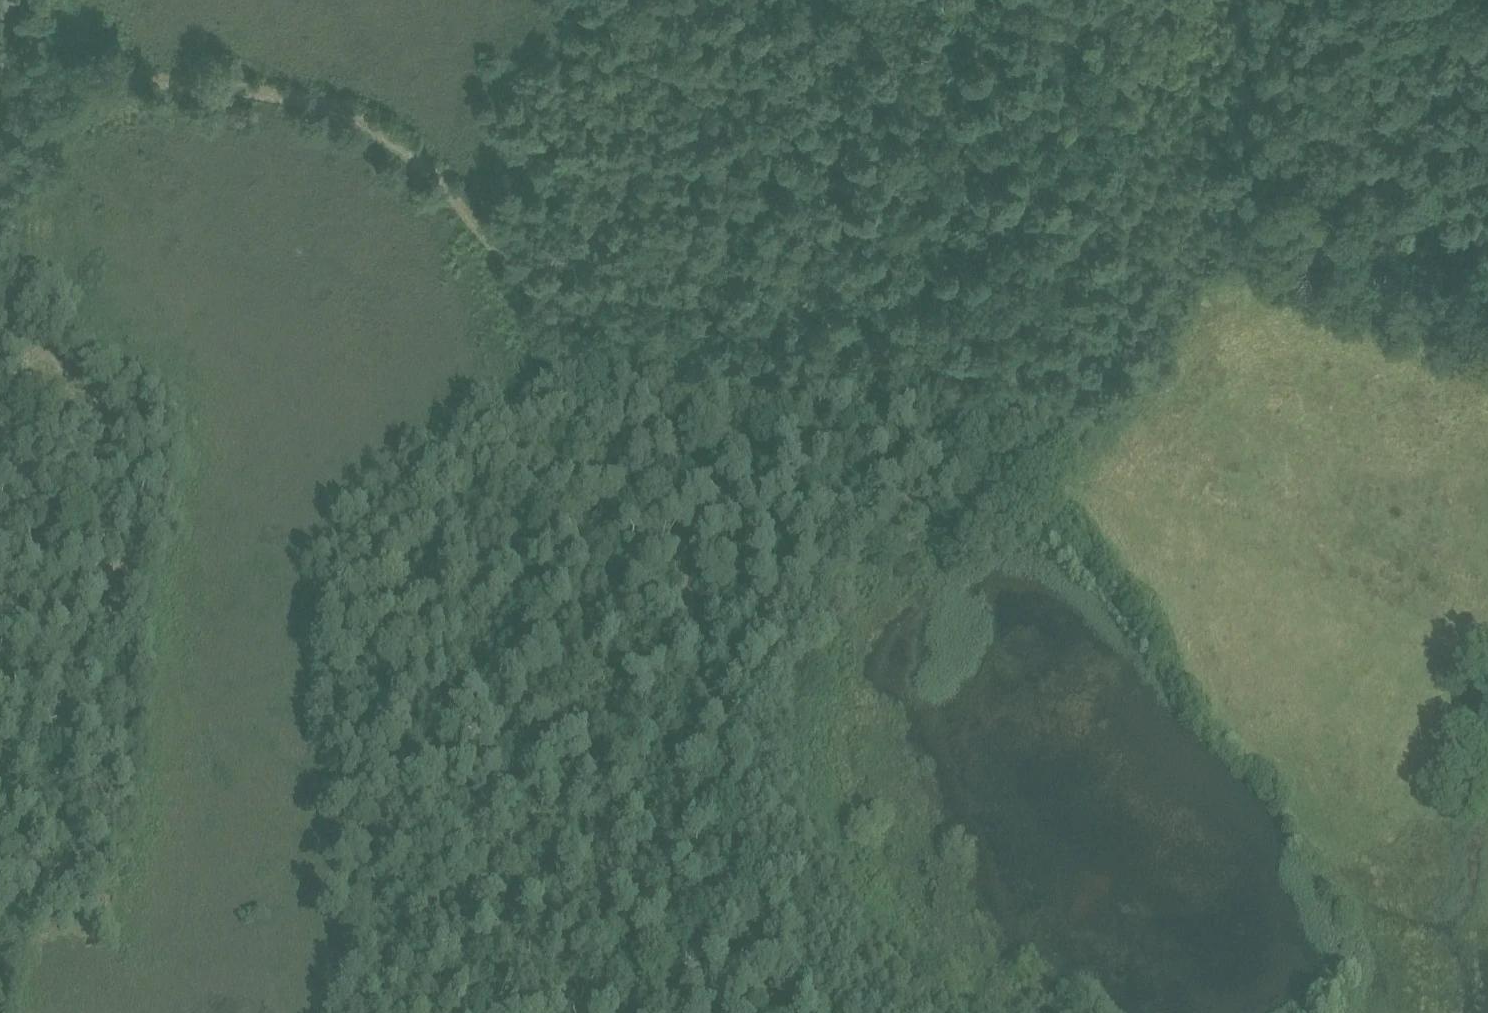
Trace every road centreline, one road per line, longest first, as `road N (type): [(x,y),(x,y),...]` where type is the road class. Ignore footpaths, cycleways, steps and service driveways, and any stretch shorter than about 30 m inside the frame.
road 1 (track): [(0,71),(265,93),(342,111),(416,158),(597,363),(669,425),(687,483),(730,759),(740,970),(754,1012)]
road 2 (track): [(669,425),(854,453),(987,454),(1062,473)]

